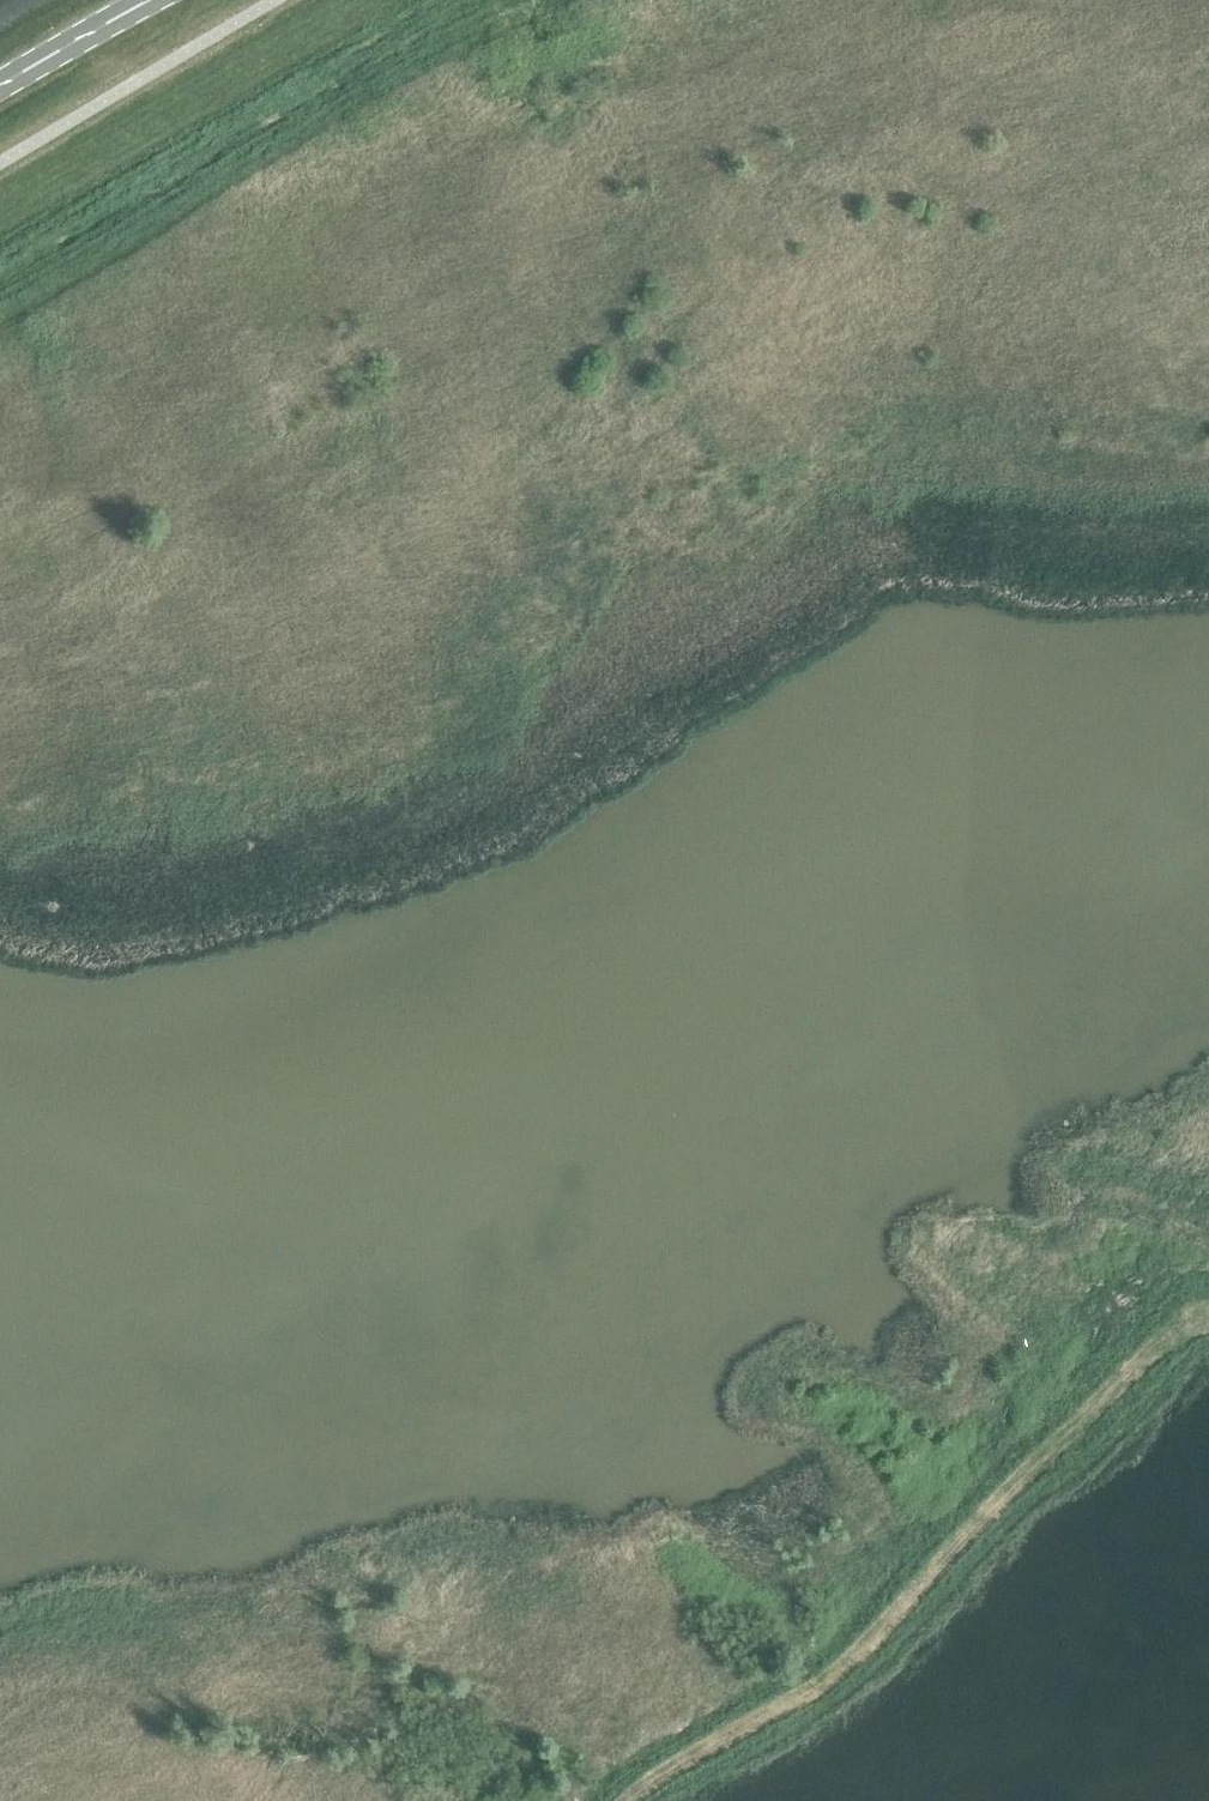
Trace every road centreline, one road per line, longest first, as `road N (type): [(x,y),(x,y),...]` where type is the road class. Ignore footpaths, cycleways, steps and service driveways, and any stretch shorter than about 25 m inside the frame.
road 1 (secondary): [(0,83),(147,0)]

